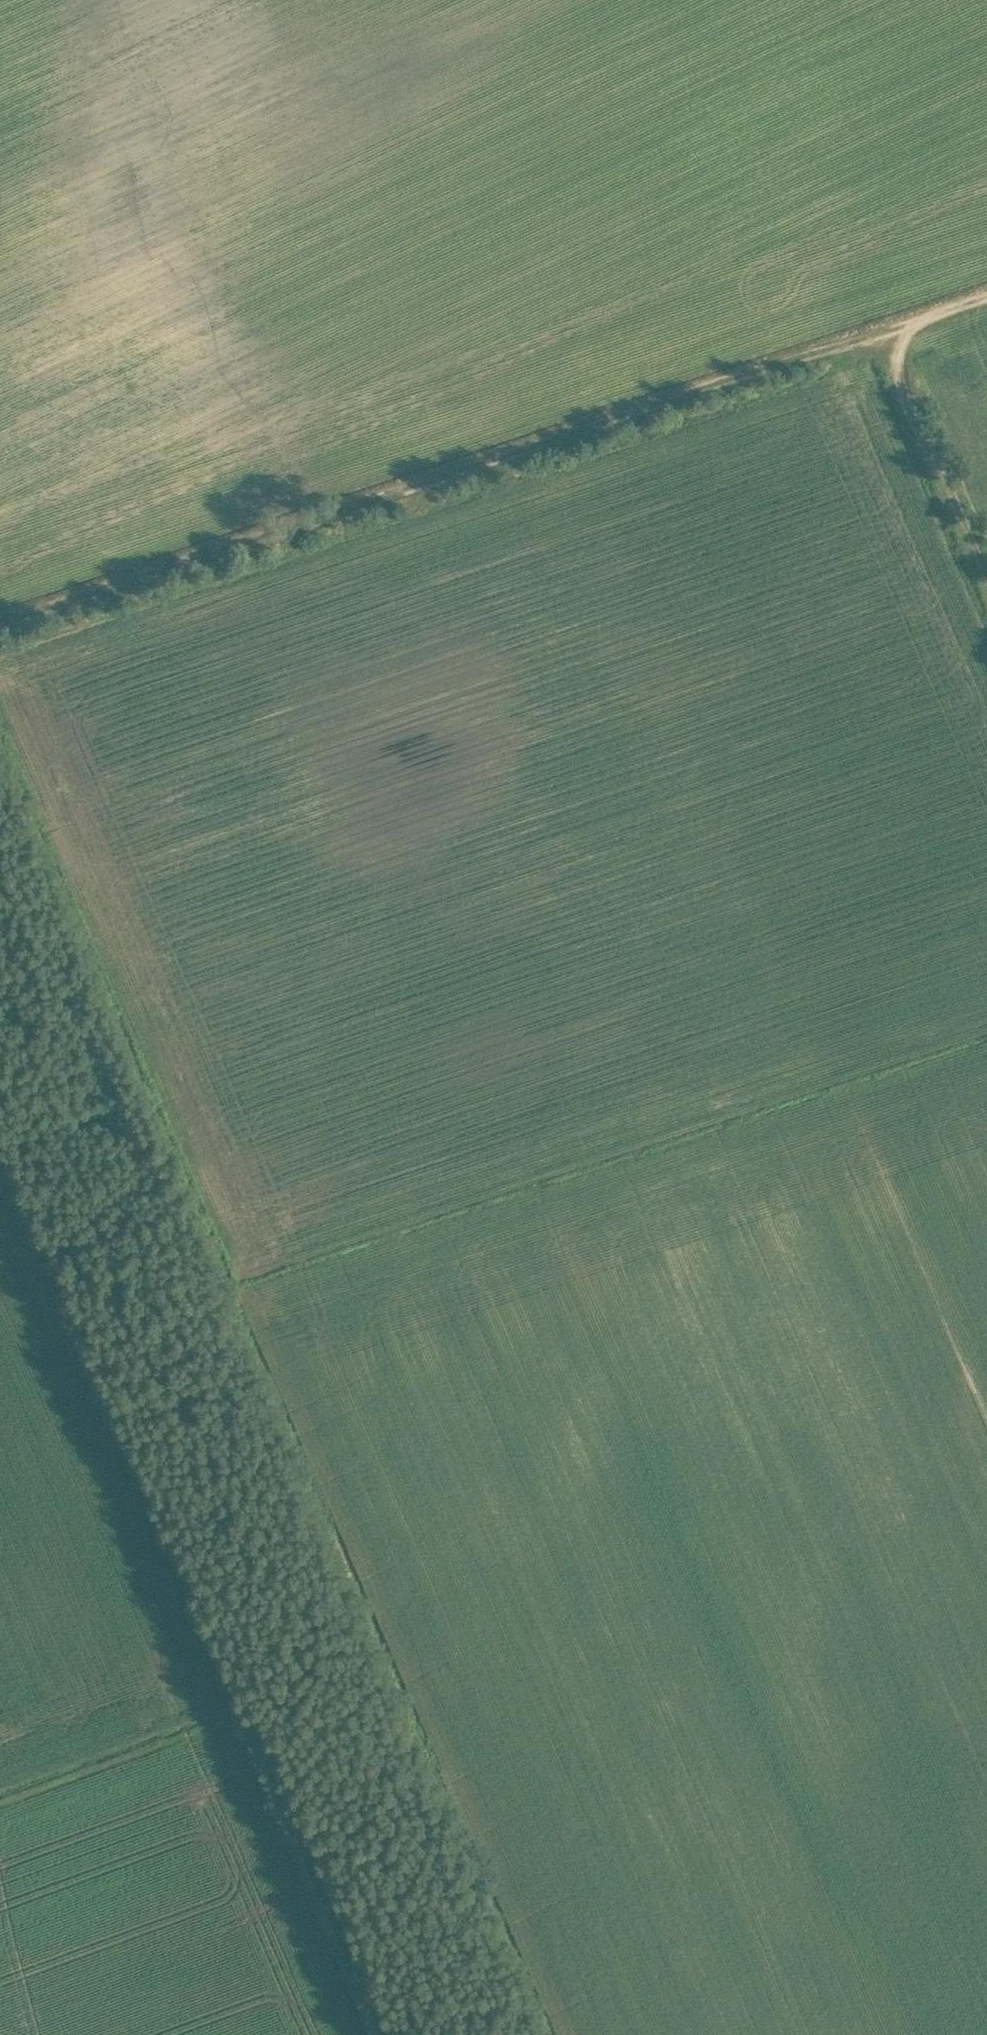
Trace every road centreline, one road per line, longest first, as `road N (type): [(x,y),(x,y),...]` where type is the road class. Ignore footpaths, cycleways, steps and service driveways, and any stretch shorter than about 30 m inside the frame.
road 1 (track): [(885,335),(0,626)]
road 2 (track): [(986,571),(885,335)]

